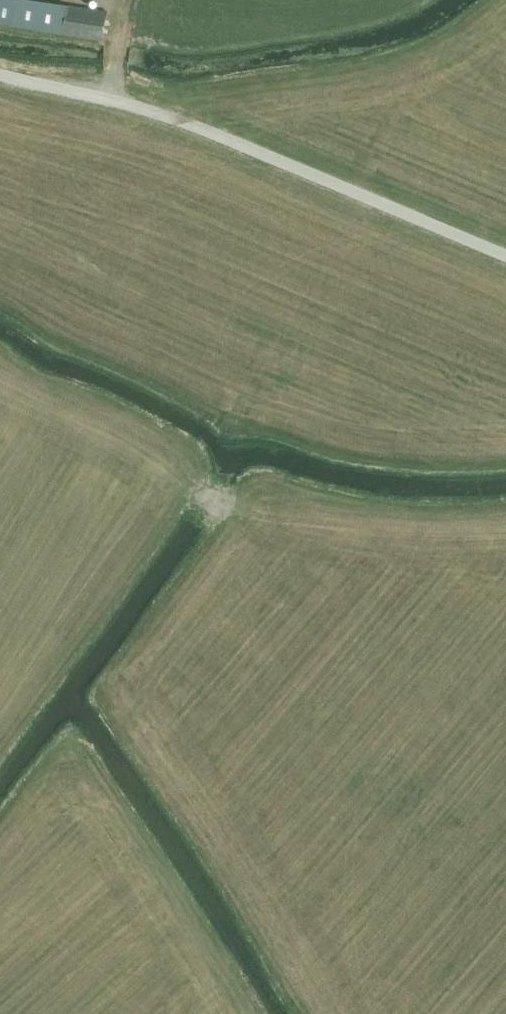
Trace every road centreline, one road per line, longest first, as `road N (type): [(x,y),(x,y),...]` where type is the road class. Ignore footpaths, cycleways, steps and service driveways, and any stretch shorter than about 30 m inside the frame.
road 1 (unclassified): [(505,255),(216,134),(134,105),(0,75)]

